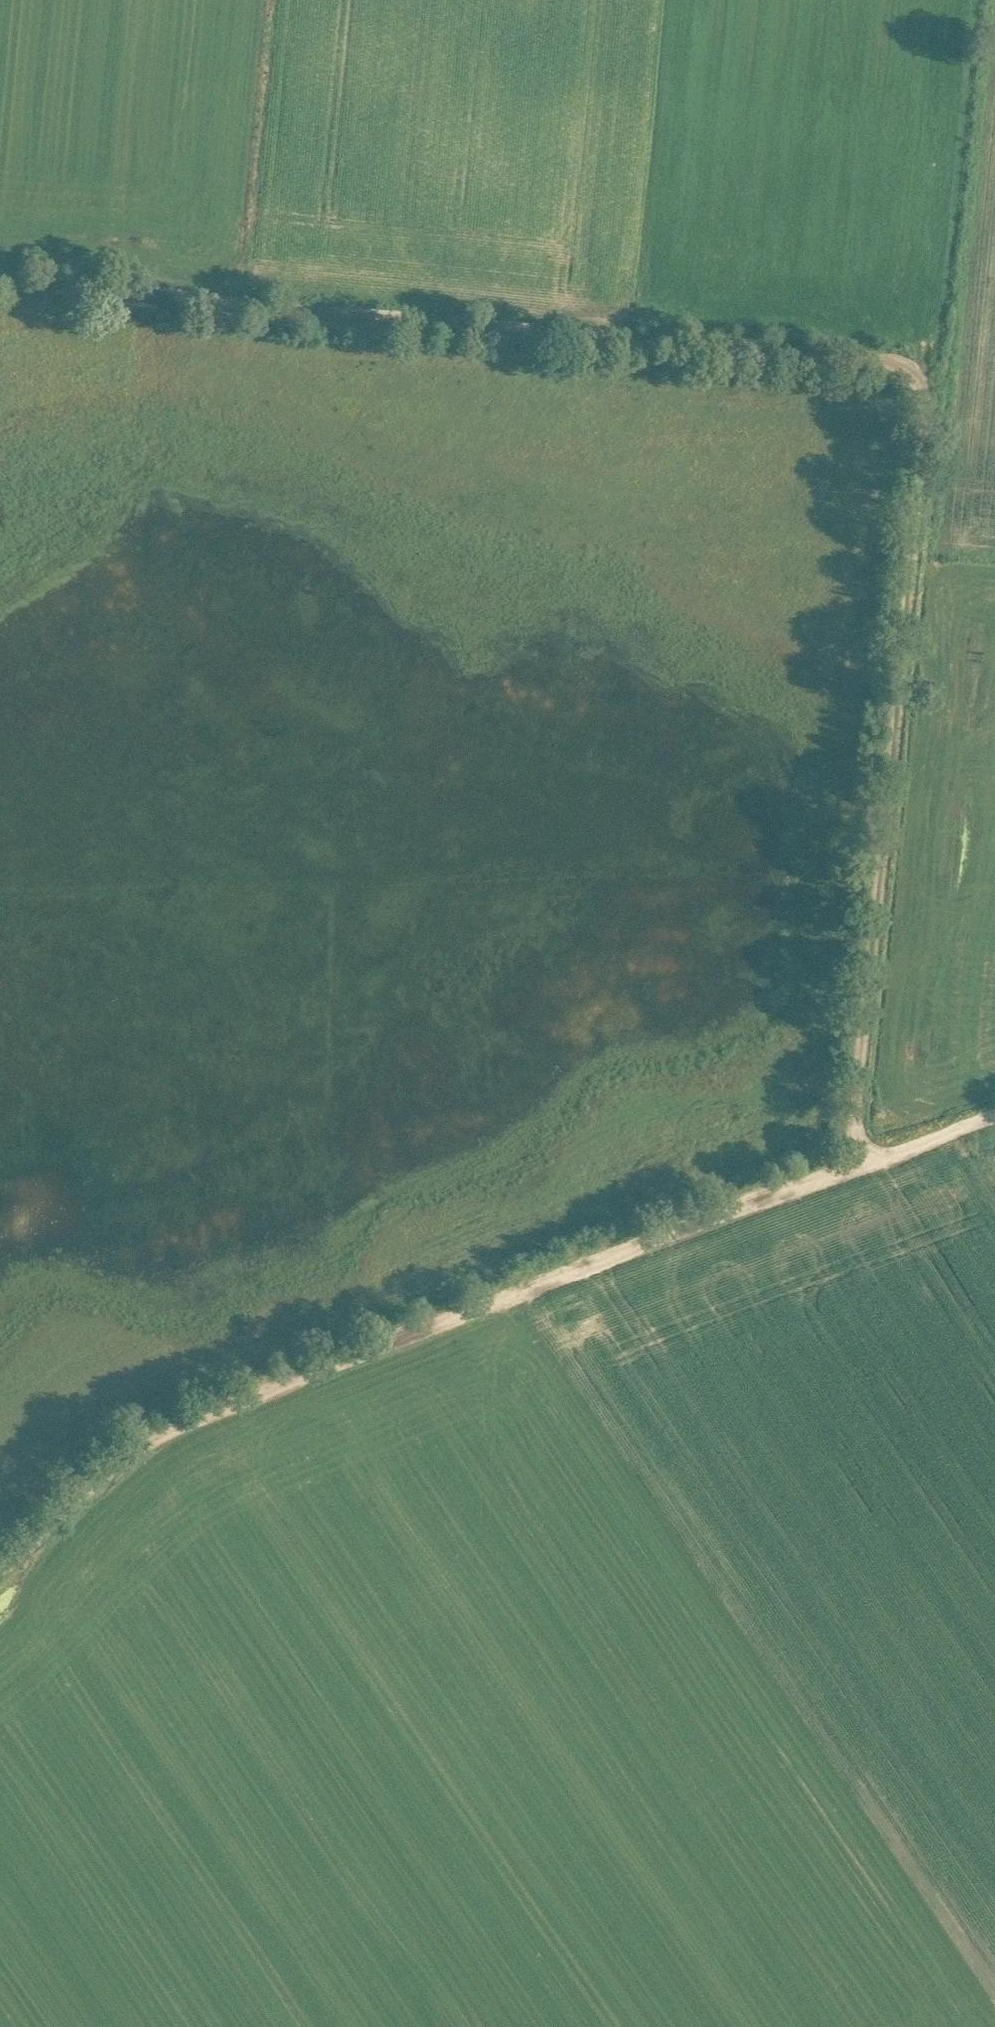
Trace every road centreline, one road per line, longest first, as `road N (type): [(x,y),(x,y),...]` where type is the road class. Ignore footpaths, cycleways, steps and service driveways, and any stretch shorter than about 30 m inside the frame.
road 1 (track): [(0,283),(894,365),(915,375),(922,389),(920,461),(855,1110),(864,1162)]
road 2 (track): [(0,1586),(138,1458),(864,1162),(994,1127)]

